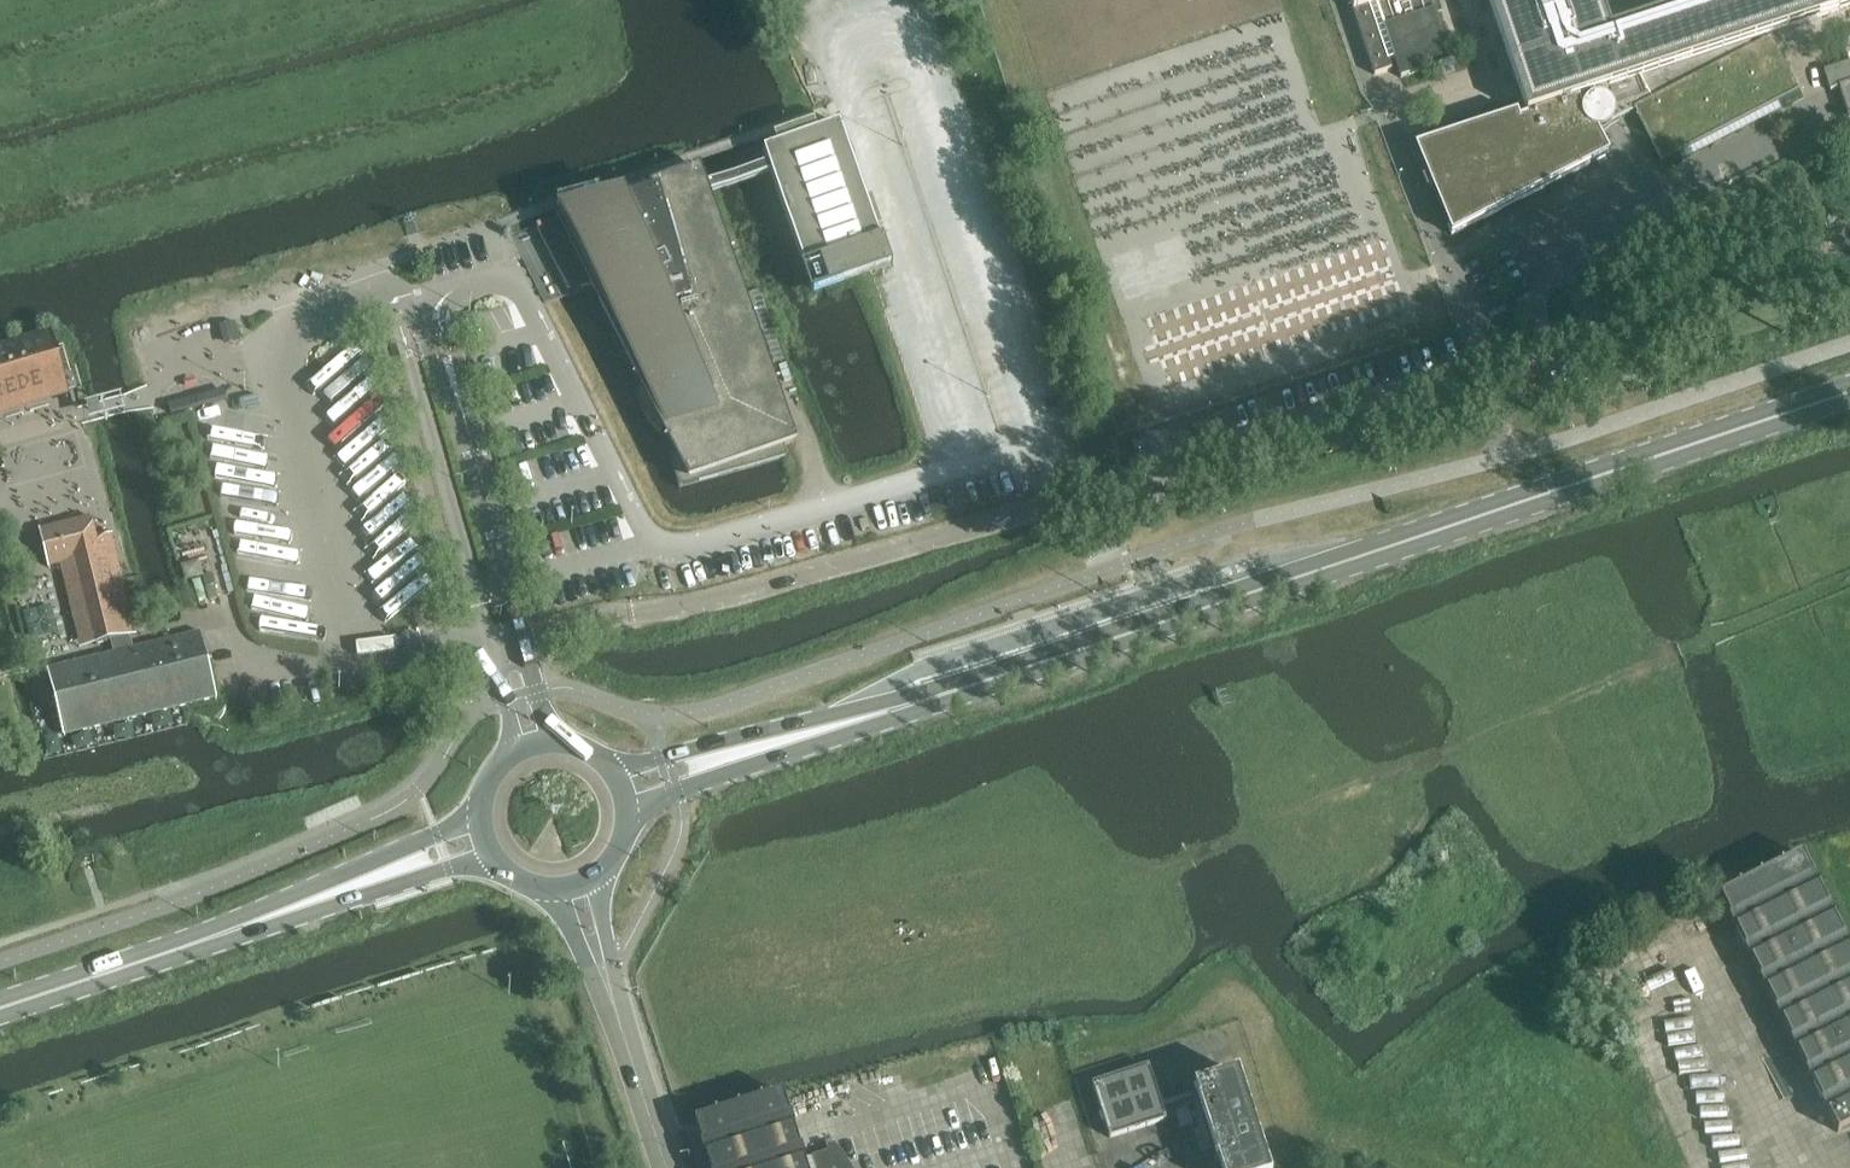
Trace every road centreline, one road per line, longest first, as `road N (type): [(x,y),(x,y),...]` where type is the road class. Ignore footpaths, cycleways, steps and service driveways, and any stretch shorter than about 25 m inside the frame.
road 1 (secondary): [(766,746),(1090,648),(1849,393)]
road 2 (secondary): [(354,884),(0,1008)]
road 3 (unclassified): [(667,1167),(607,981)]
road 4 (secondary): [(766,746),(681,753),(611,770)]
road 5 (secondary): [(628,817),(766,746)]

